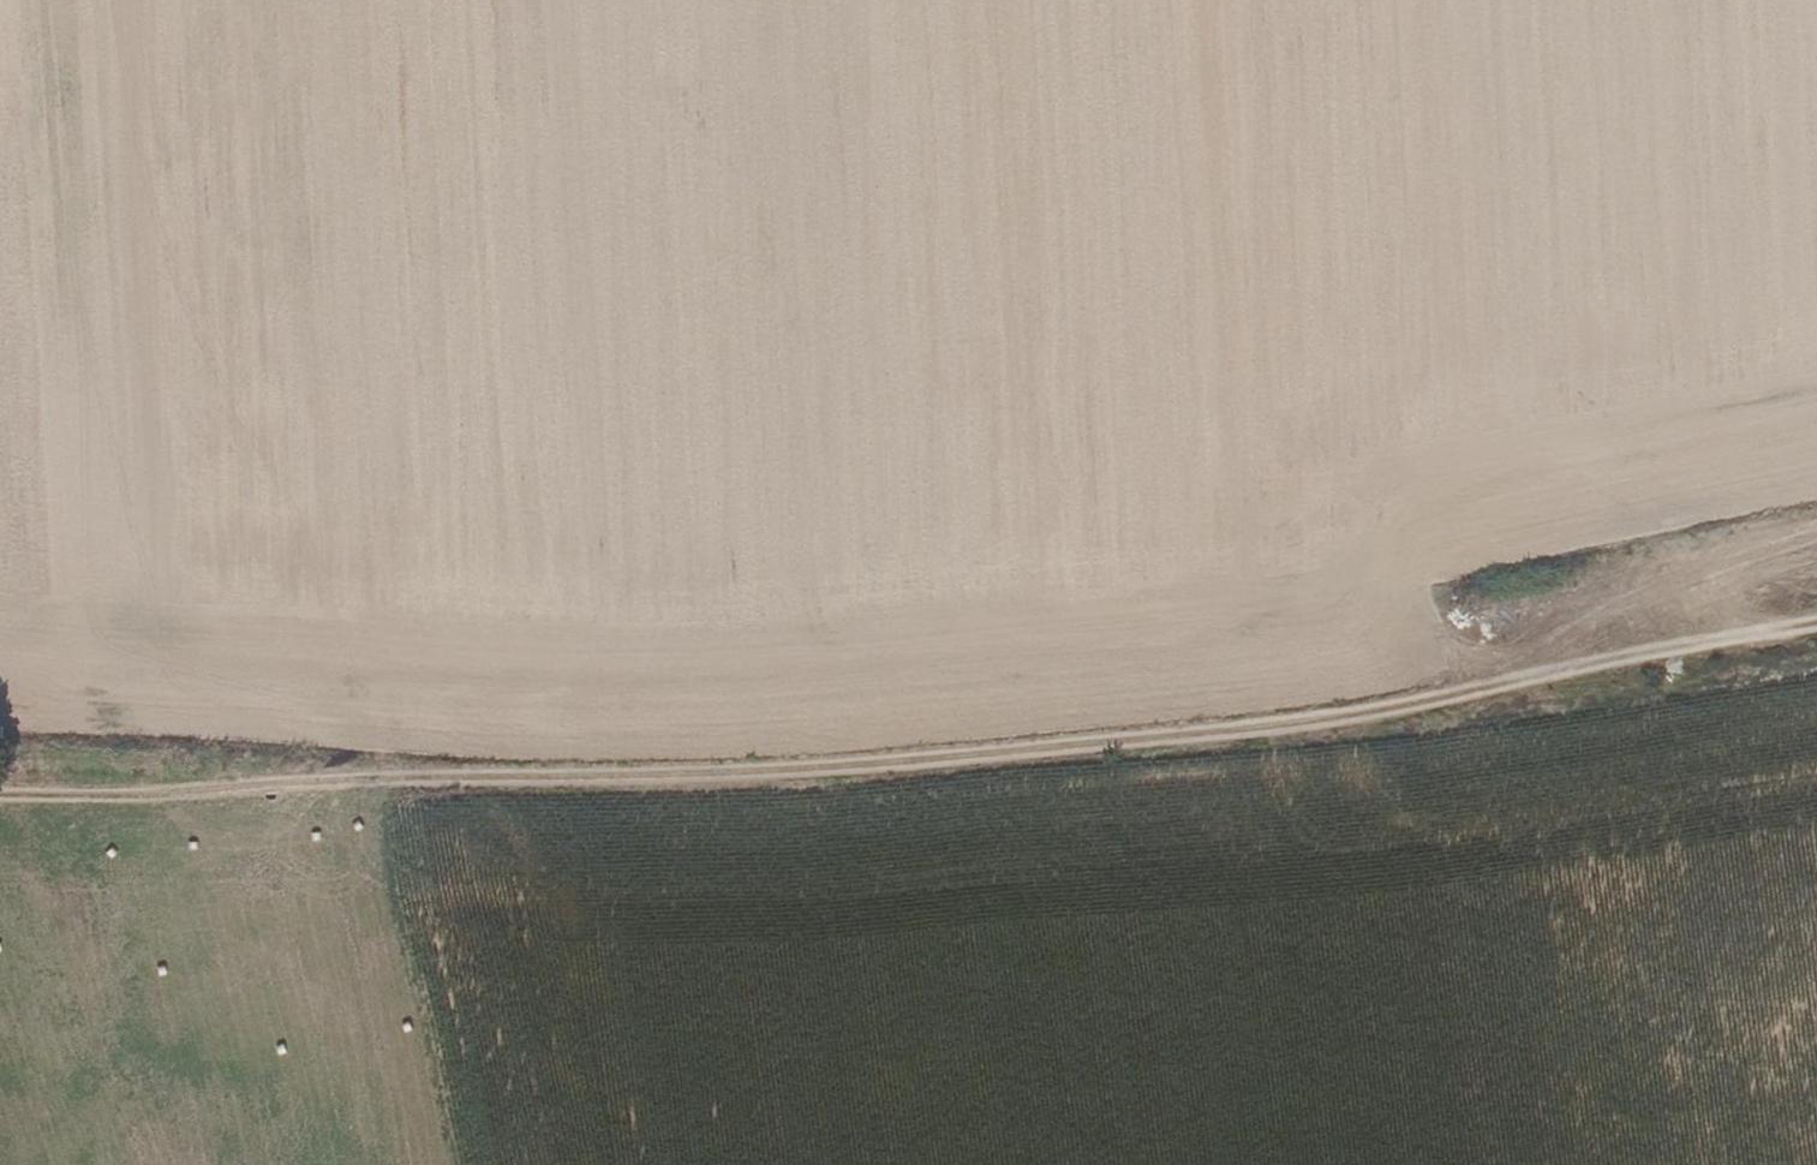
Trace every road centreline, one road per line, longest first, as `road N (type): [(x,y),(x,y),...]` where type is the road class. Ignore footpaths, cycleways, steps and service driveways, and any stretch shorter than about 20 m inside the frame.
road 1 (track): [(0,785),(148,793),(806,771),(1388,712),(1816,633)]

